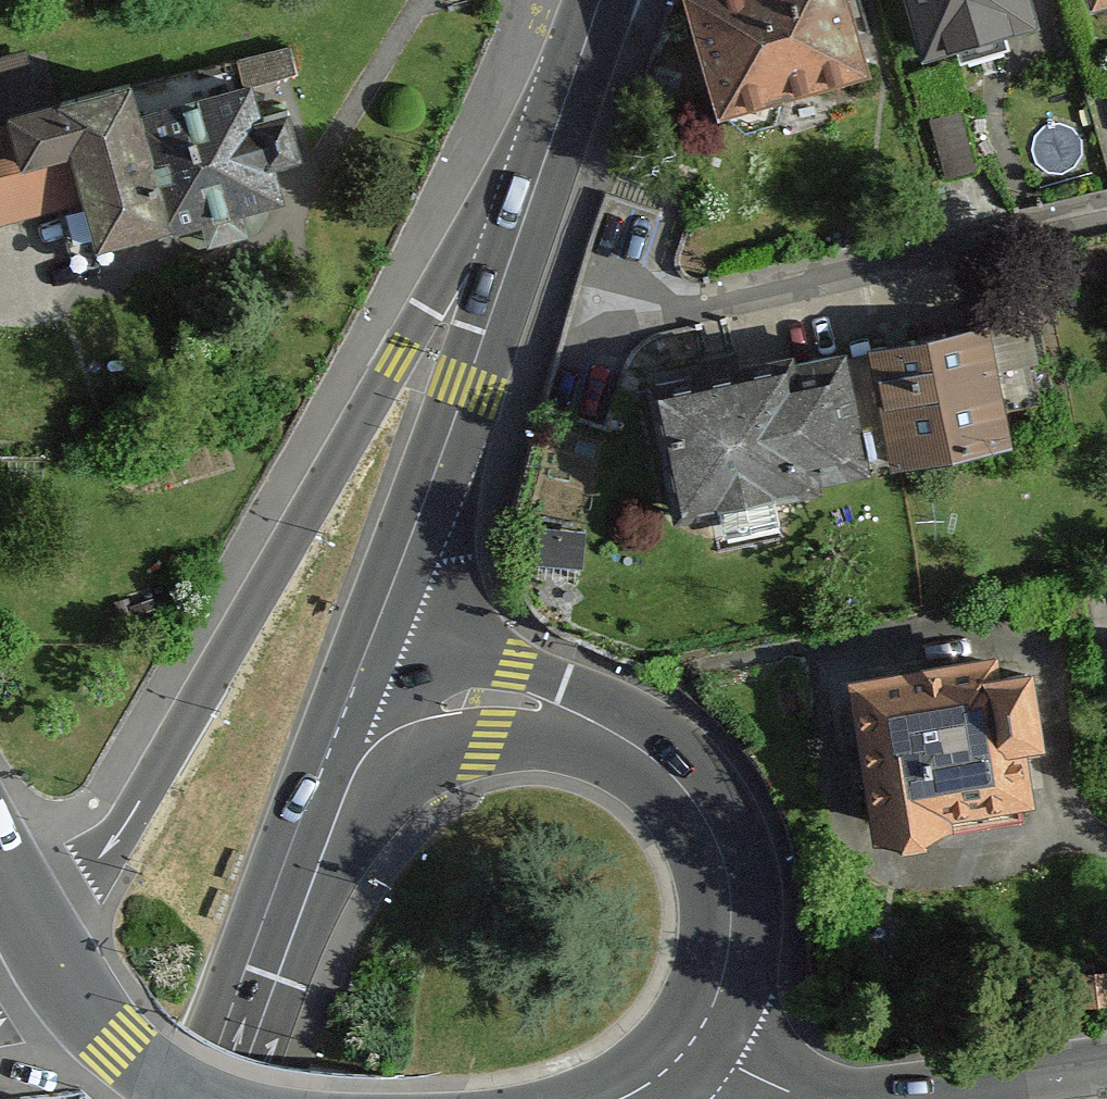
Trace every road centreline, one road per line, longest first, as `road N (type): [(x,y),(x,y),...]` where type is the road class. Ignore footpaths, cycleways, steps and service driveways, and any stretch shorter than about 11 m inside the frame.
road 1 (secondary): [(585,0),(394,362),(94,870),(36,915)]
road 2 (secondary): [(346,706),(466,391),(598,0)]
road 3 (secondary): [(346,706),(504,699),(546,706),(634,749),(668,775),(699,811),(731,882),(726,970),(685,1053)]
road 4 (residential): [(1106,212),(730,300),(646,312)]
road 5 (tertiary): [(1106,1067),(872,1095),(787,1093),(685,1053)]
road 6 (secondary): [(212,1098),(346,706)]
road 7 (secondary): [(191,1098),(117,1043),(75,982)]

